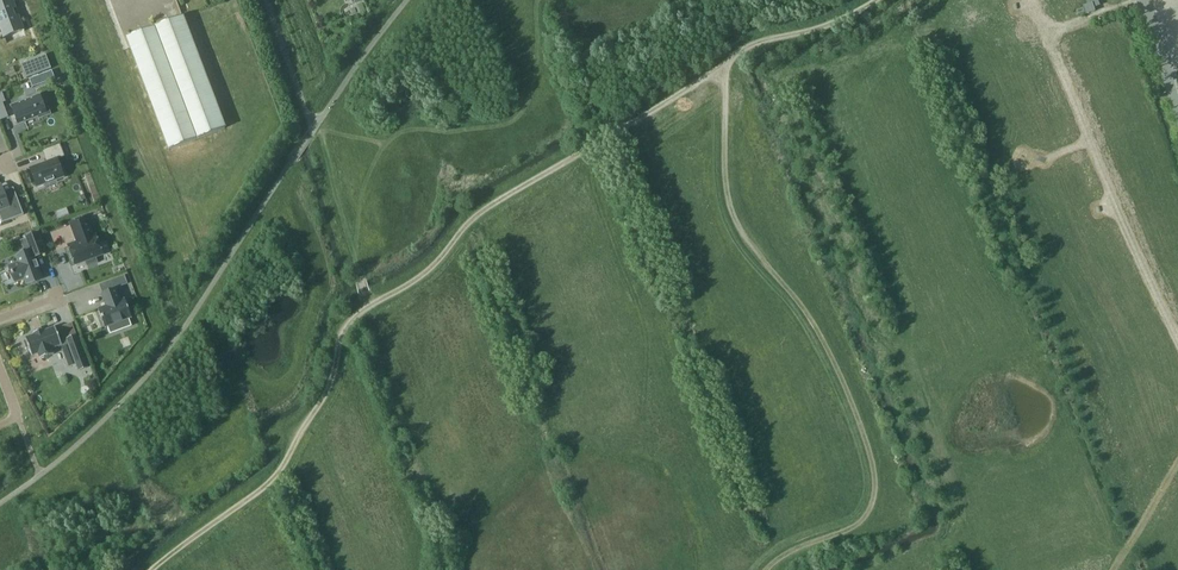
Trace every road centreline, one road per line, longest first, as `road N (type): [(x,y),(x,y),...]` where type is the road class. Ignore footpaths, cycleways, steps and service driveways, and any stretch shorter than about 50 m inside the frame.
road 1 (track): [(154,569),(279,477),(349,330),(370,307),(429,272),(507,195),(728,62)]
road 2 (track): [(768,569),(792,548),(844,534),(869,512),(877,476),(856,407),(812,319),(730,211),(728,62)]
road 3 (track): [(1089,17),(1056,39),(1056,54),(1086,141),(1177,341)]
road 4 (track): [(314,128),(370,307)]
road 5 (track): [(728,62),(752,45),(841,22),(873,0)]
road 6 (track): [(1177,462),(1113,569)]

